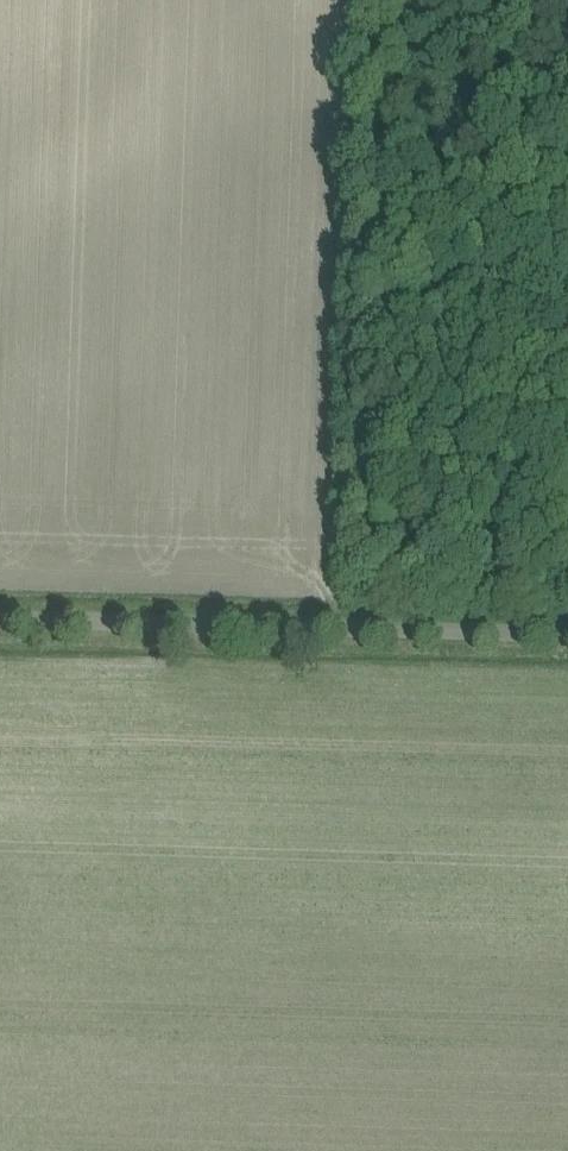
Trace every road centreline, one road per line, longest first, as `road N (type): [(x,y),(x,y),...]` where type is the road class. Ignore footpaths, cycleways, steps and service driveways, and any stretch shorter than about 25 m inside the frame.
road 1 (unclassified): [(567,637),(0,622)]

